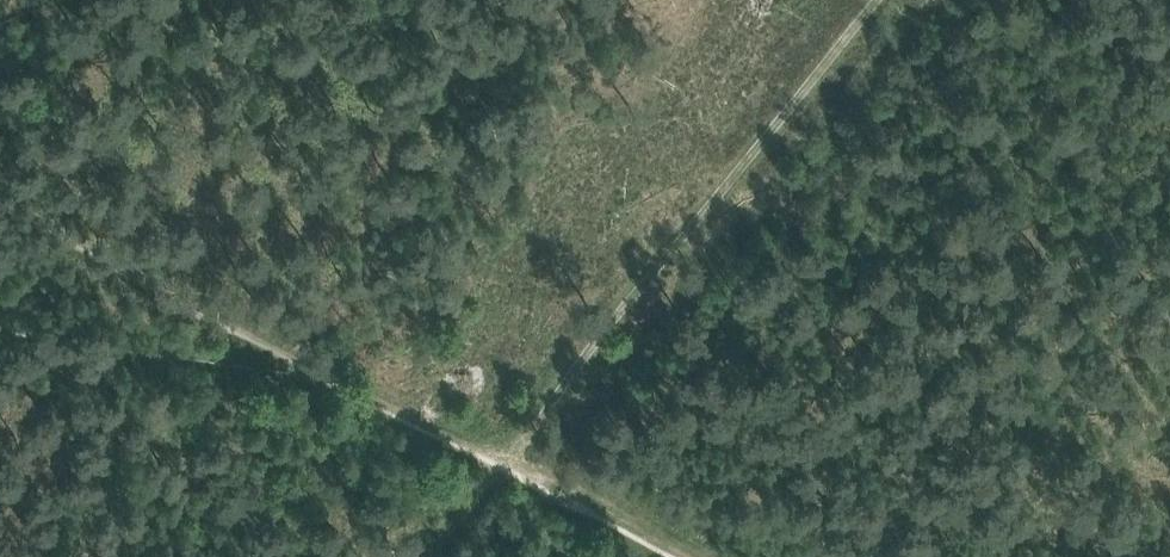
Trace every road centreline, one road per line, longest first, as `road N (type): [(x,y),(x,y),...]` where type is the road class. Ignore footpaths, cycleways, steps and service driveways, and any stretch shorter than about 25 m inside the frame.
road 1 (track): [(880,0),(517,415),(507,461)]
road 2 (track): [(369,395),(0,198)]
road 3 (track): [(710,556),(533,465),(507,461)]
road 4 (track): [(369,395),(507,461)]
road 5 (track): [(507,461),(431,556)]

